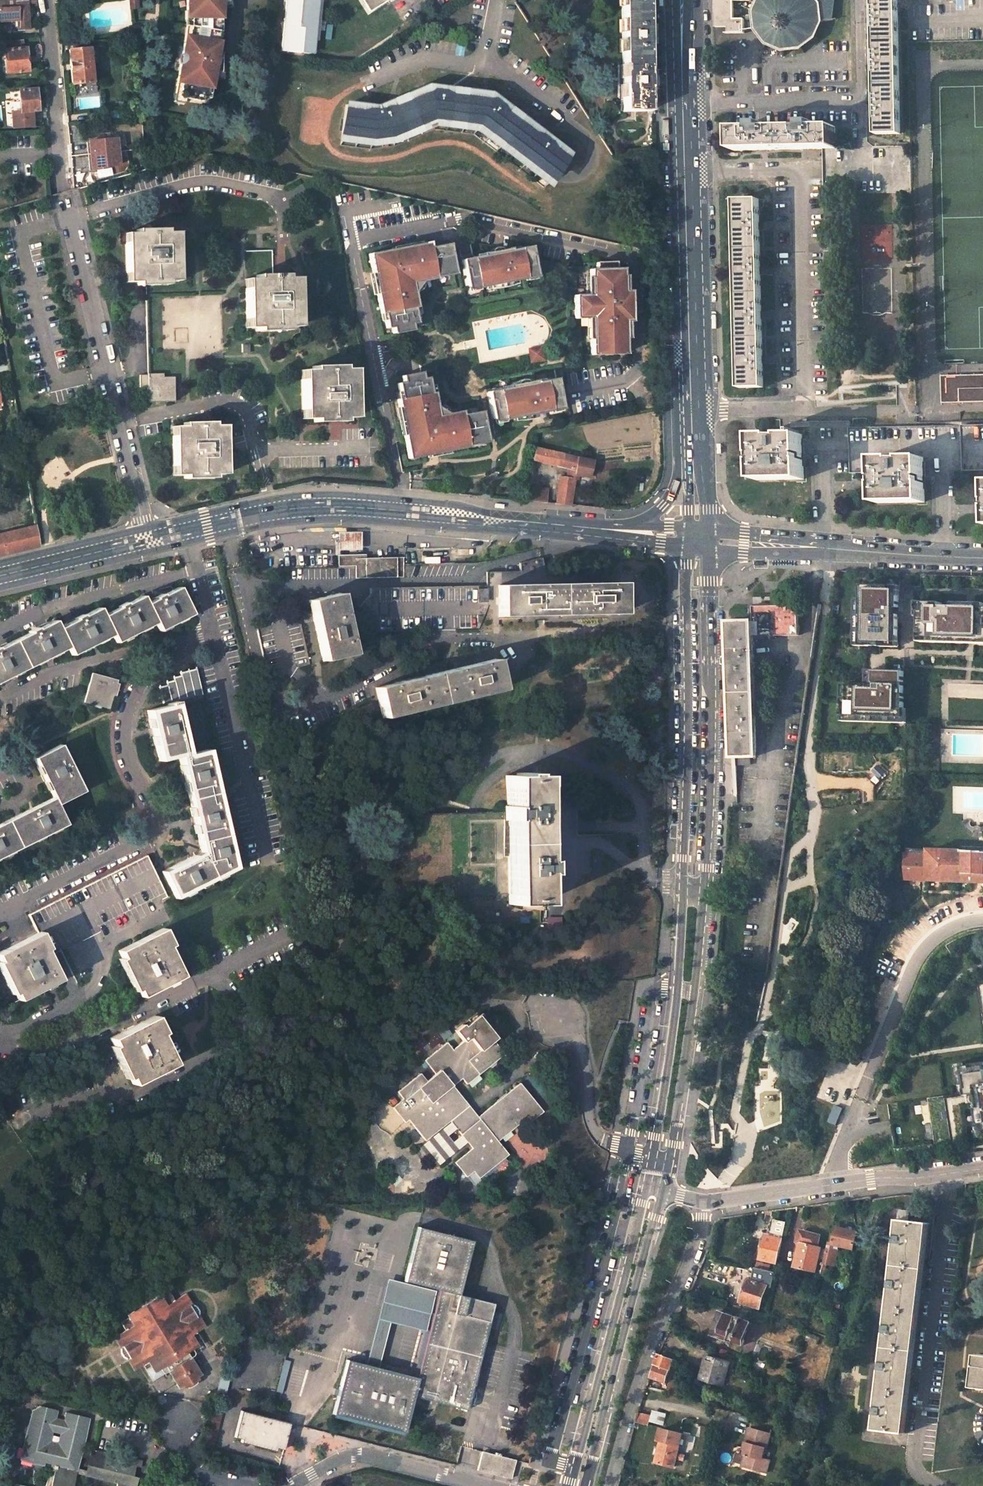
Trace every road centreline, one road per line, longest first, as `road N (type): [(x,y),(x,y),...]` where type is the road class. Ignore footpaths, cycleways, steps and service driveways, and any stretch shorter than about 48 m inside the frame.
road 1 (unclassified): [(663,1193),(708,869),(709,550)]
road 2 (unclassified): [(686,546),(676,989),(645,1189)]
road 3 (residential): [(147,540),(63,192),(47,0)]
road 4 (residential): [(214,624),(140,692),(127,721),(125,747),(154,807),(149,840),(0,919)]
road 5 (secondary): [(694,411),(684,47)]
road 6 (residential): [(240,585),(266,696),(292,711),(449,633),(448,613)]
road 7 (secondary): [(555,524),(330,506),(225,522)]
road 8 (unclassified): [(645,1189),(569,1485)]
road 9 (residential): [(0,1049),(31,1058),(59,1053),(276,946)]
road 10 (unclassified): [(586,1485),(663,1193)]
road 11 (residential): [(703,1201),(700,1231),(644,1364),(609,1485)]
road 12 (unclassified): [(982,1169),(703,1201)]
road 13 (residential): [(214,624),(268,859)]
road 14 (residential): [(240,585),(469,580)]
road 15 (unclassified): [(488,1485),(355,1454),(289,1485)]
road 16 (residential): [(0,632),(197,567)]
road 17 (secondary): [(982,558),(812,547)]
road 18 (residential): [(0,1035),(50,1020),(99,986),(95,946)]
road 19 (secondary): [(147,540),(0,575)]
road 20 (secondary): [(555,524),(686,546)]

